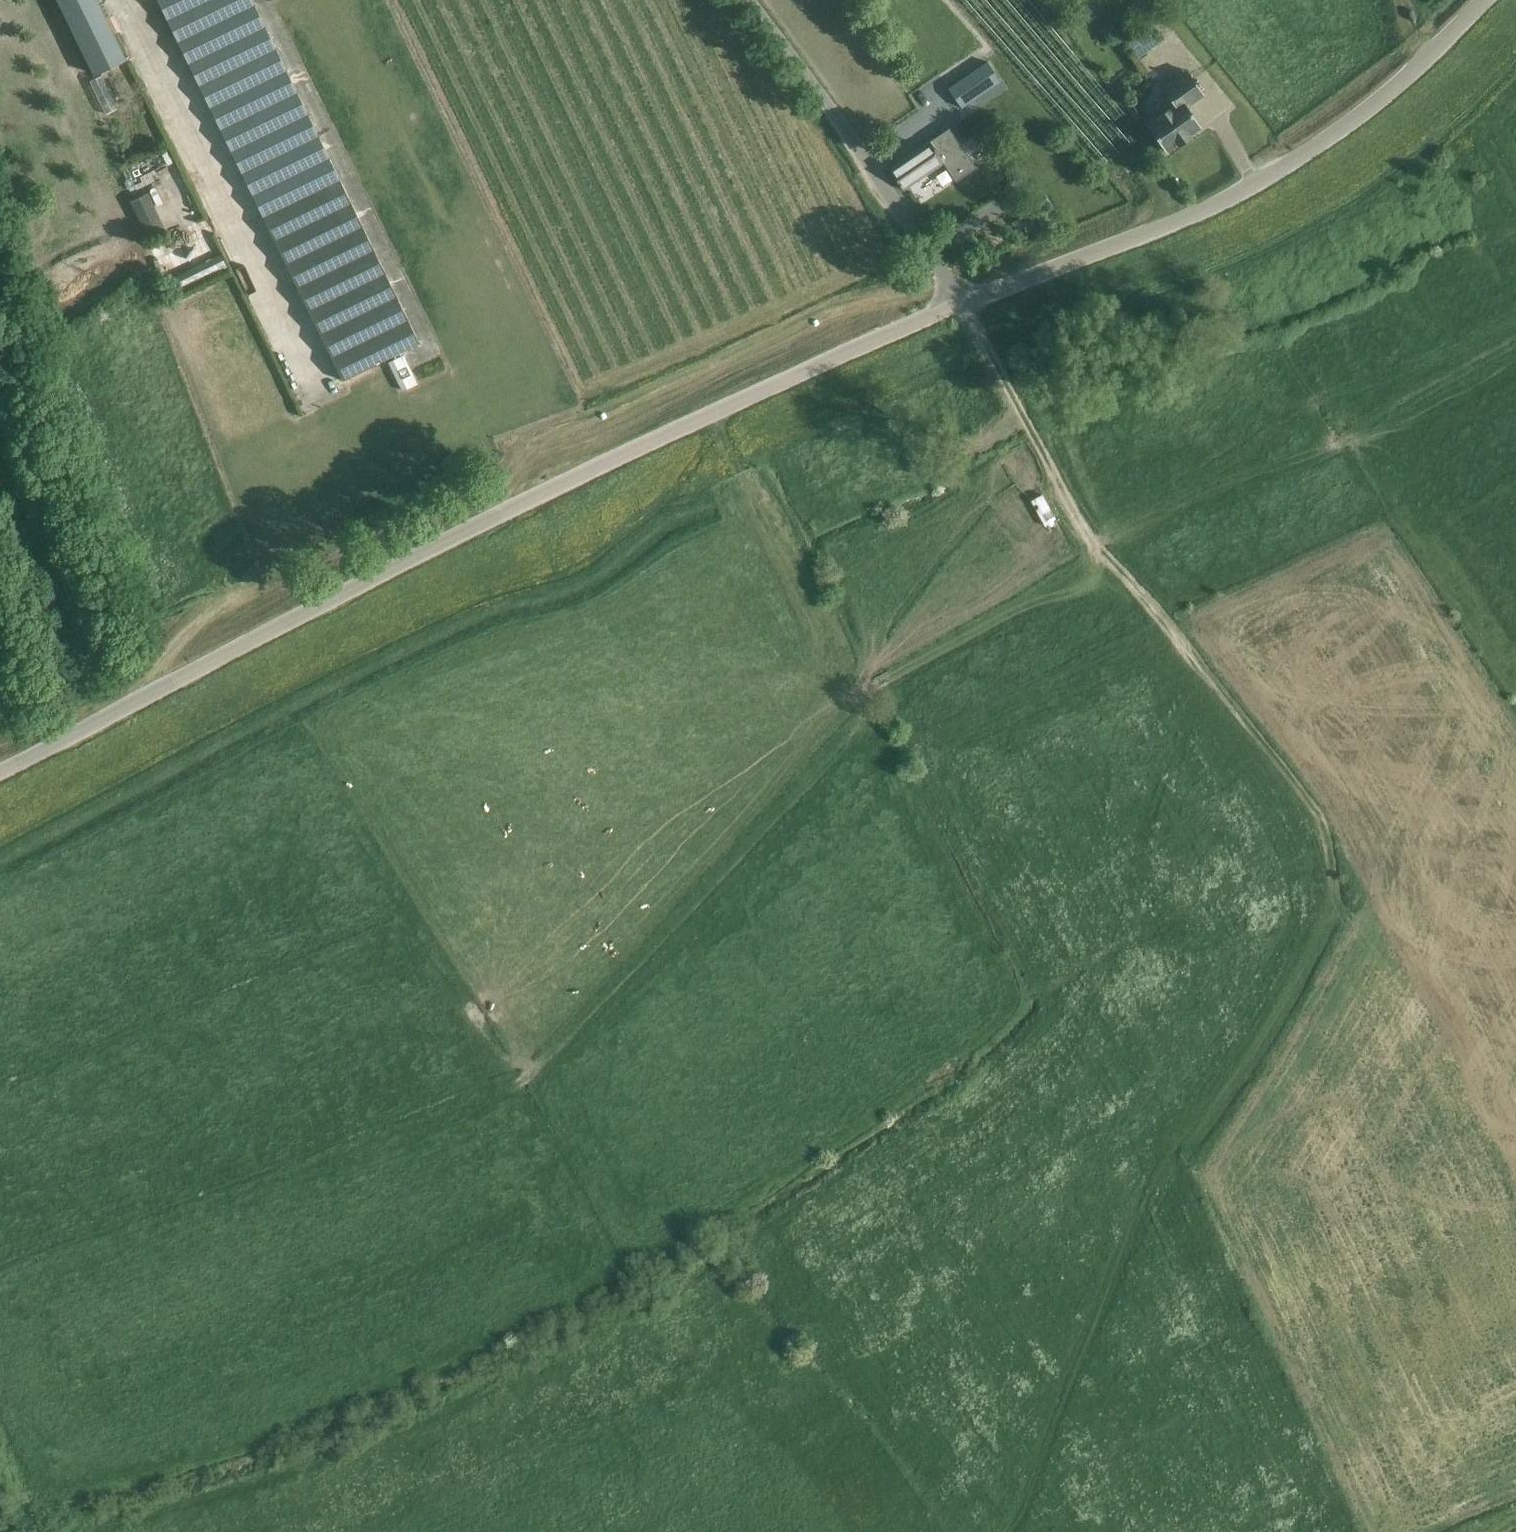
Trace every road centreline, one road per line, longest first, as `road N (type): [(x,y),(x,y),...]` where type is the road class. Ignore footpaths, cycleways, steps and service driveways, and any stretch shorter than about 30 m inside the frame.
road 1 (unclassified): [(0,772),(671,431),(958,303)]
road 2 (track): [(958,303),(1080,533),(1307,799),(1335,852)]
road 3 (unclassified): [(958,303),(1177,222),(1256,183),(1387,95),(1482,0)]
road 4 (unclassified): [(958,303),(902,204),(753,0)]

